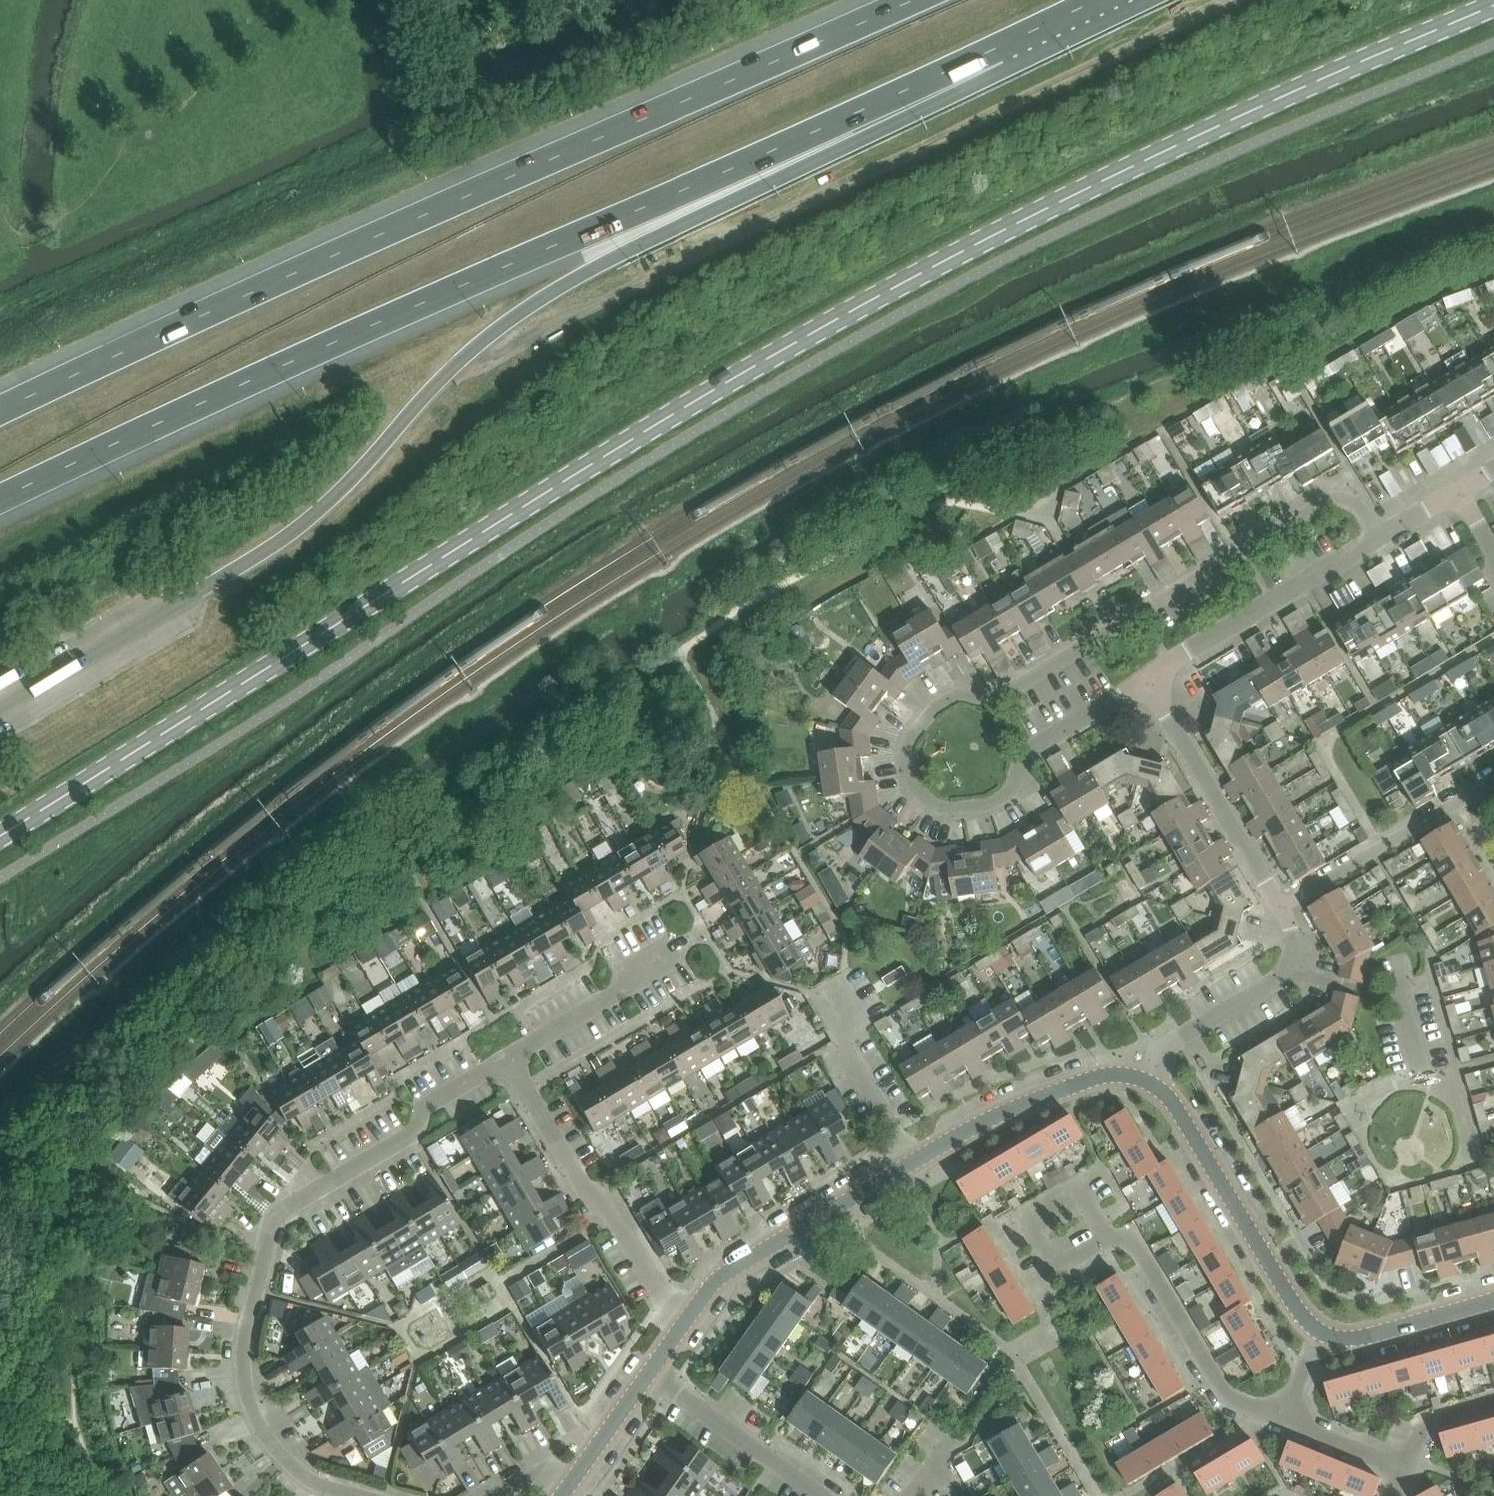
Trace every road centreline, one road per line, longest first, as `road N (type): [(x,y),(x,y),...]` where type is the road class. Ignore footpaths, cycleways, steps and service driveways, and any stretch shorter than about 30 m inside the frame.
road 1 (secondary): [(0,837),(506,520),(912,279),(1281,98),(1493,8)]
road 2 (motorway): [(0,499),(1099,0)]
road 3 (motorway): [(179,604),(304,521),(472,350),(538,300),(1114,0)]
road 4 (motorway): [(913,0),(0,412)]
road 5 (residential): [(1147,680),(1026,752),(1017,782),(991,804),(945,809),(912,785),(907,750),(914,733),(950,699),(1006,693),(1329,499),(1357,504),(1377,538)]
road 6 (residential): [(363,1495),(305,1475),(270,1441),(251,1406),(243,1352),(271,1223),(283,1209),(410,1133),(431,1103),(507,1058)]
road 7 (tertiary): [(1153,1085),(1099,1077),(982,1123),(730,1269),(684,1325)]
road 8 (residential): [(1287,1419),(1223,1387),(1135,1243),(1108,1239),(1057,1270),(1057,1278)]
road 9 (residential): [(684,1325),(614,1216),(586,1191),(507,1058)]
road 10 (tertiary): [(1321,1331),(1298,1309),(1171,1098),(1153,1085)]
road 11 (residential): [(1147,680),(1377,538)]
road 12 (residential): [(1282,908),(1147,680)]
road 13 (residential): [(1153,1085),(1173,1042),(1292,962),(1294,937),(1282,908)]
road 14 (residential): [(1282,908),(1493,780)]
road 15 (residential): [(823,1495),(652,1374)]
road 16 (residential): [(507,1058),(680,953)]
road 17 (tertiary): [(1493,1299),(1366,1336),(1321,1331)]
road 18 (tertiary): [(652,1374),(569,1489)]
road 19 (residential): [(1408,1466),(1287,1419)]

